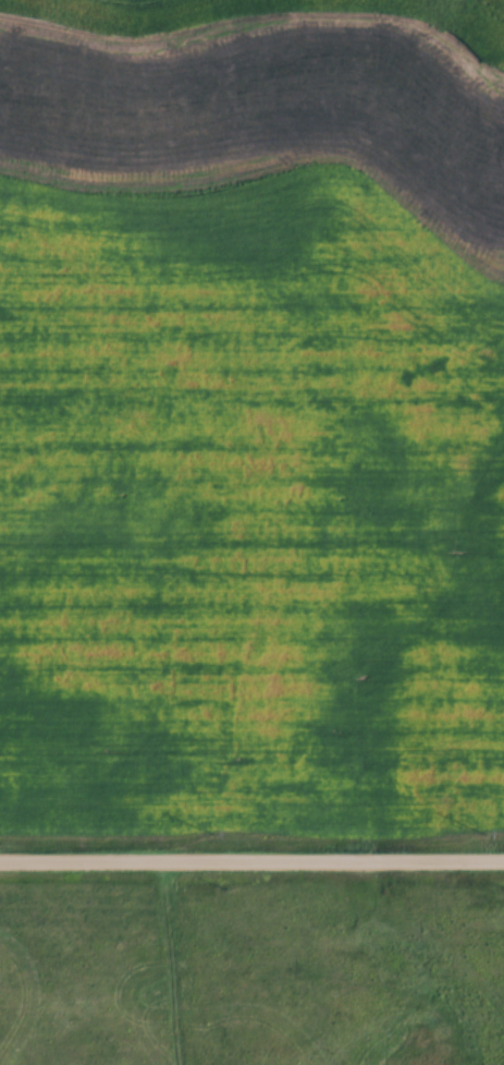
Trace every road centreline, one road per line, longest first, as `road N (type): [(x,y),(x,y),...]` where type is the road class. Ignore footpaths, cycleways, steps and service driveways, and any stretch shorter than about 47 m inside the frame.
road 1 (residential): [(0,861),(503,857)]

